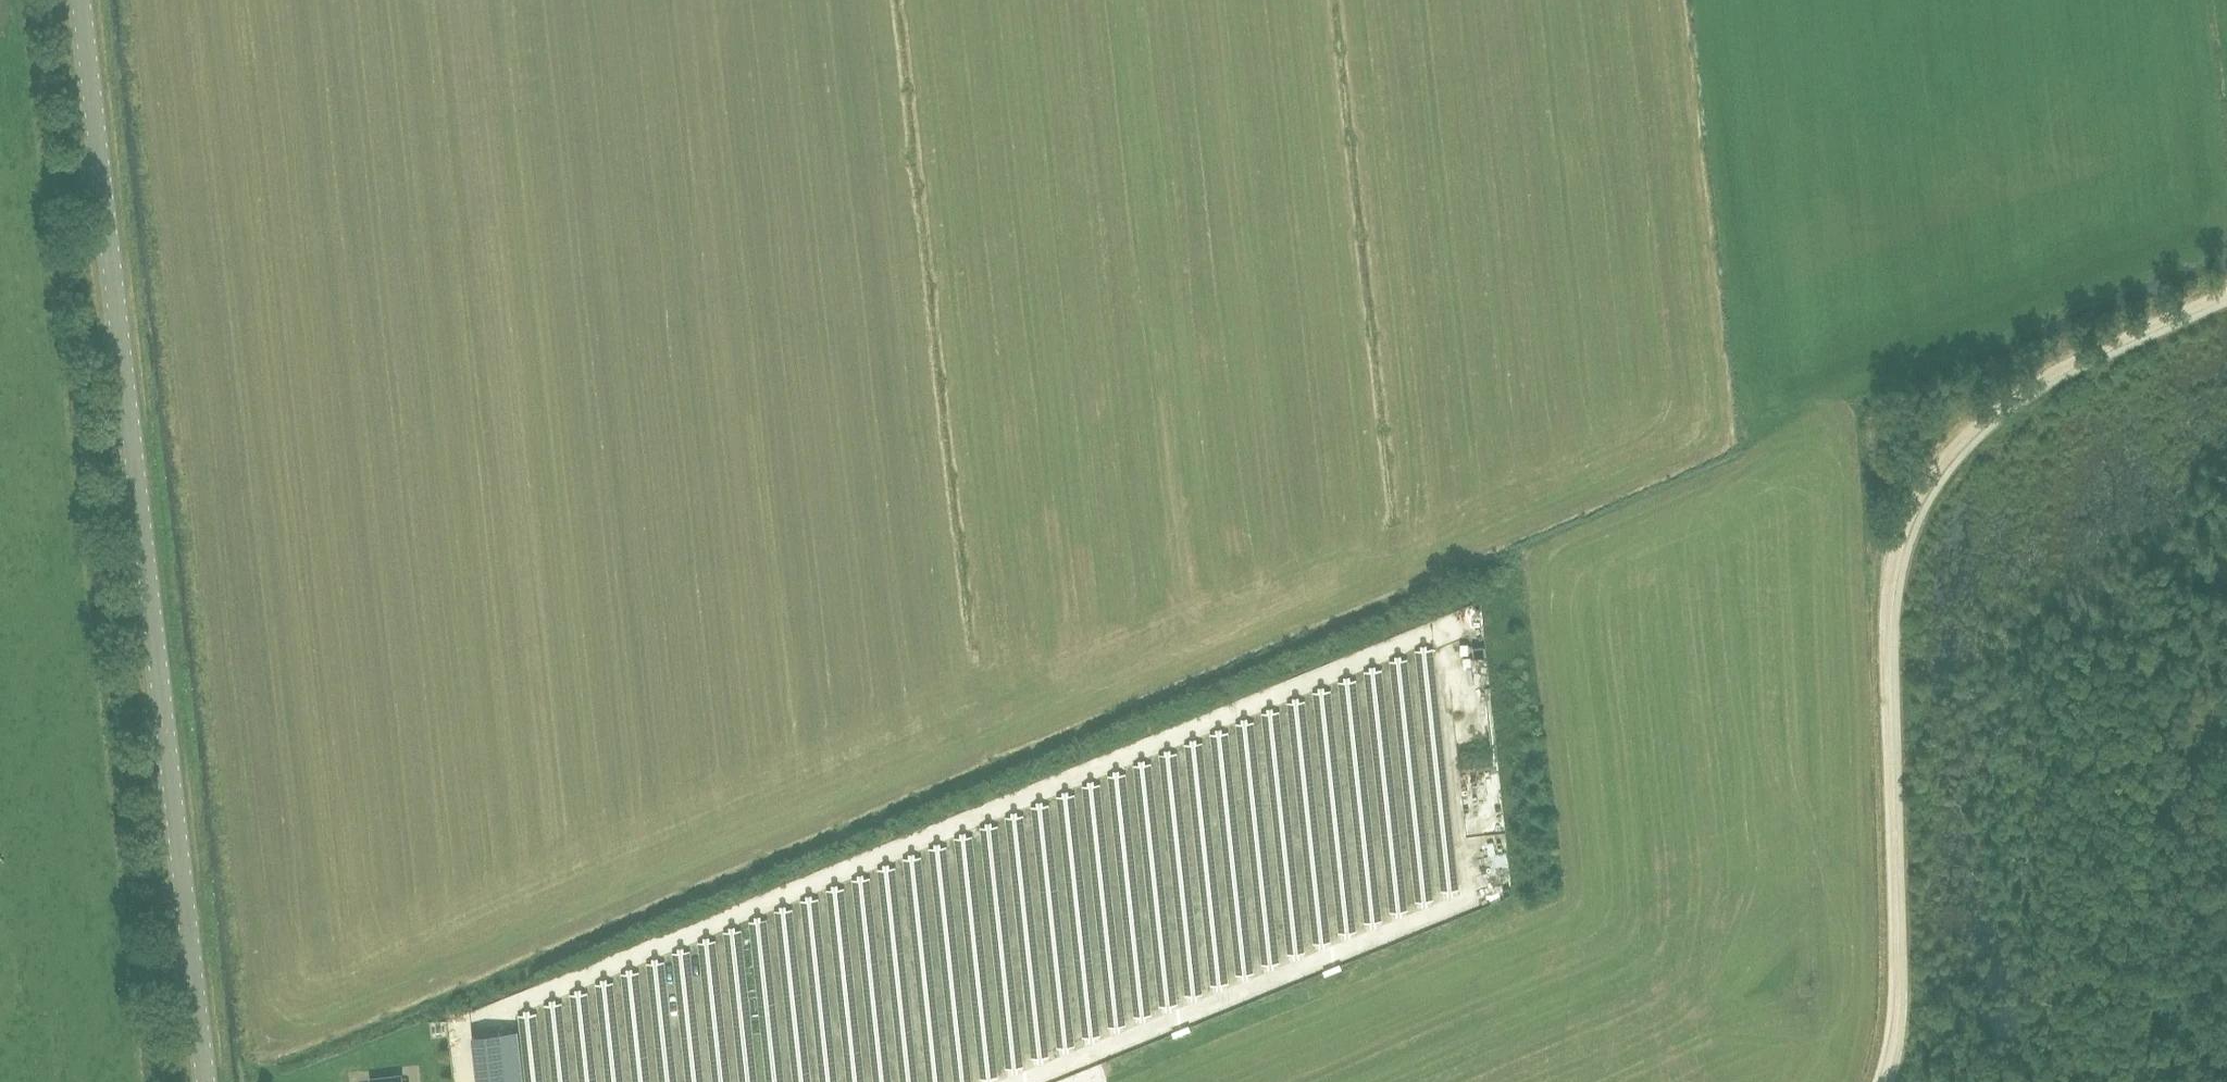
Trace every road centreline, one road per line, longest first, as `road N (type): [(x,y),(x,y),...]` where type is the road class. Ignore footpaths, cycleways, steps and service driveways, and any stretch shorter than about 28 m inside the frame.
road 1 (unclassified): [(206,1081),(81,0)]
road 2 (track): [(2226,288),(1984,409),(1943,449),(1905,520),(1888,601),(1893,1017),(1873,1081)]

